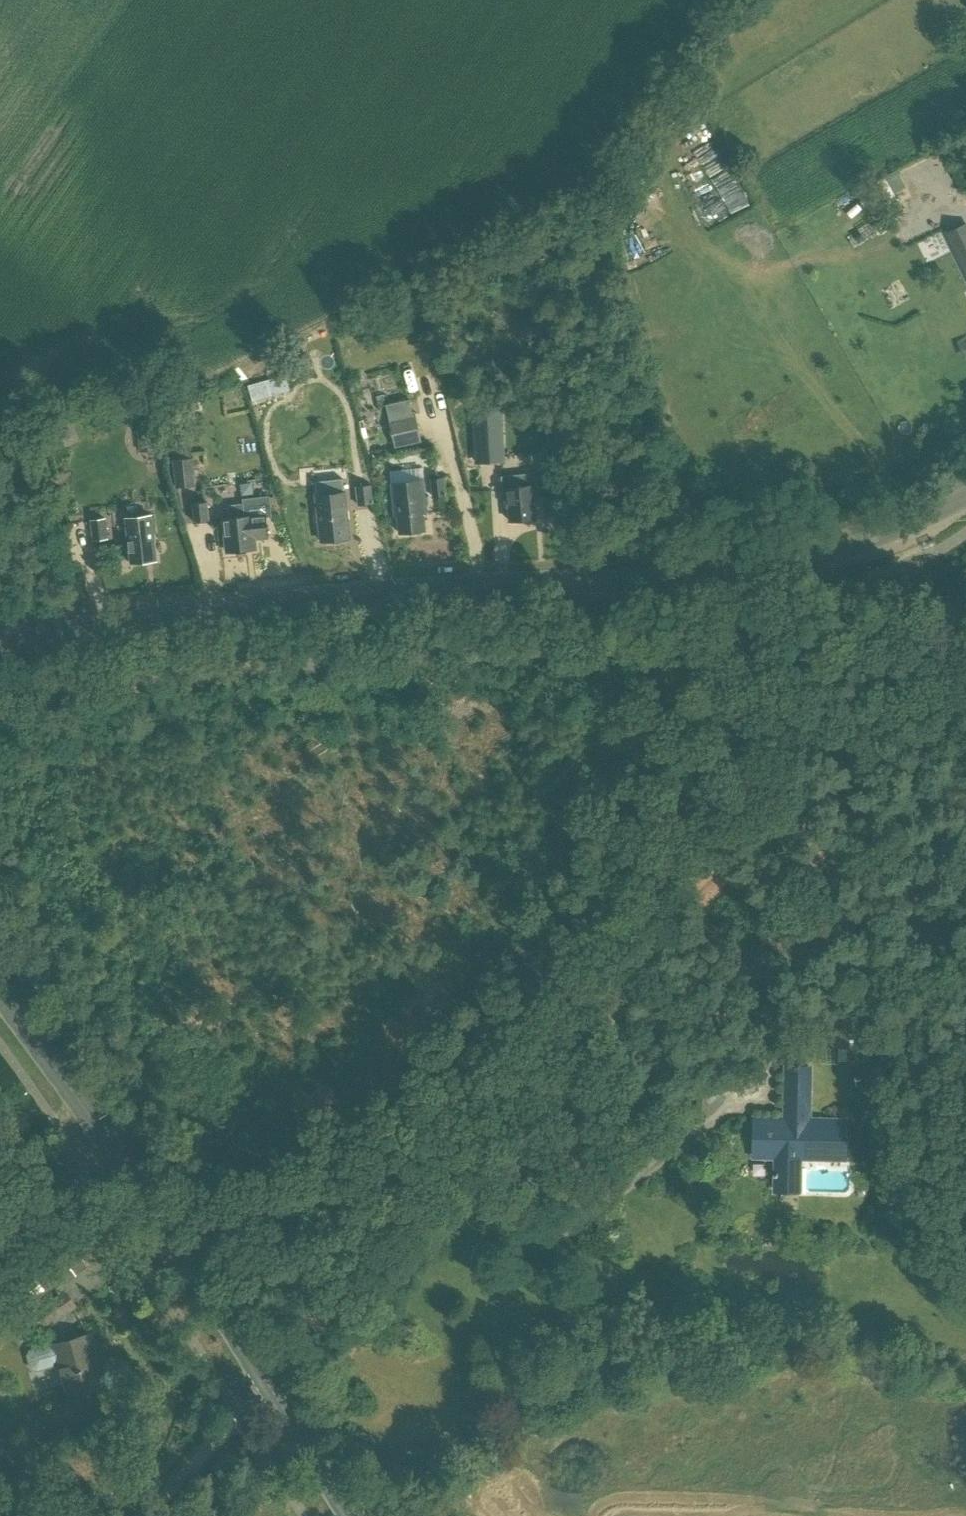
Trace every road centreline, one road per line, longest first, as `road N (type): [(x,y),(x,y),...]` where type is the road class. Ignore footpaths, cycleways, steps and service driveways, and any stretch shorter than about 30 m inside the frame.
road 1 (track): [(264,1385),(454,1128),(750,696),(750,635)]
road 2 (tertiary): [(0,635),(265,603),(651,580),(740,565)]
road 3 (secondary): [(264,1385),(0,997)]
road 4 (tertiary): [(740,565),(859,538),(965,492)]
road 5 (unclassified): [(146,1515),(264,1385)]
road 6 (secondary): [(348,1515),(264,1385)]

